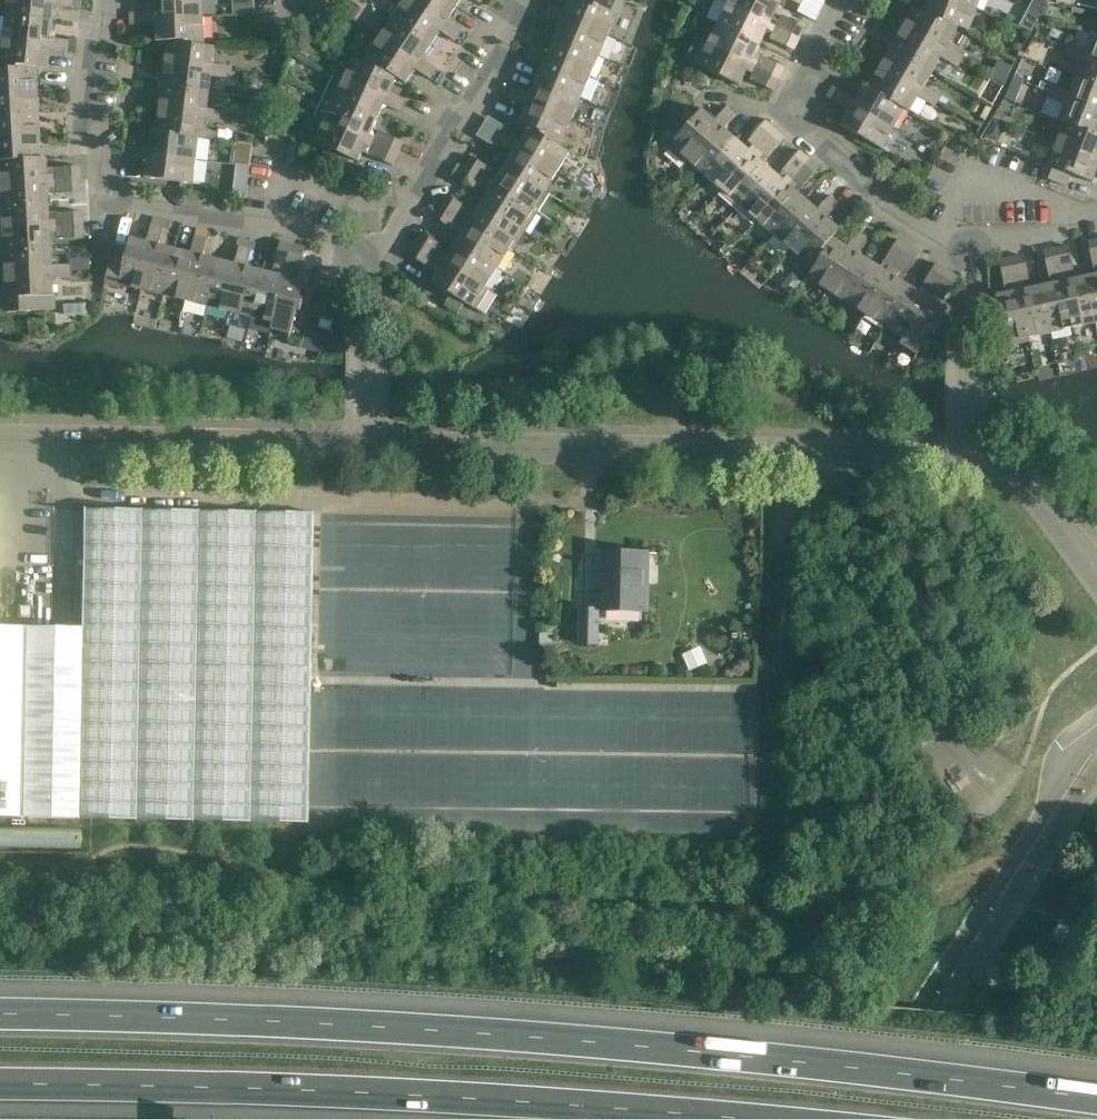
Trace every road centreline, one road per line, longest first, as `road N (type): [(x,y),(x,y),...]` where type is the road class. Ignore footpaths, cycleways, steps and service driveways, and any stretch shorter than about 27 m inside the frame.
road 1 (motorway): [(1096,1098),(800,1061),(457,1033),(0,1012)]
road 2 (motorway): [(0,1086),(776,1118)]
road 3 (unclassified): [(373,439),(972,457)]
road 4 (unclassified): [(0,436),(373,439)]
road 5 (residential): [(929,242),(786,124),(789,89),(834,15),(858,0)]
road 6 (residential): [(376,252),(518,0)]
road 7 (residential): [(376,252),(104,201)]
road 8 (residential): [(104,201),(84,138),(100,0)]
road 9 (residential): [(1083,217),(975,172),(929,242)]
road 10 (residential): [(1096,562),(1031,486),(972,457)]
road 11 (residential): [(962,257),(1083,217)]

